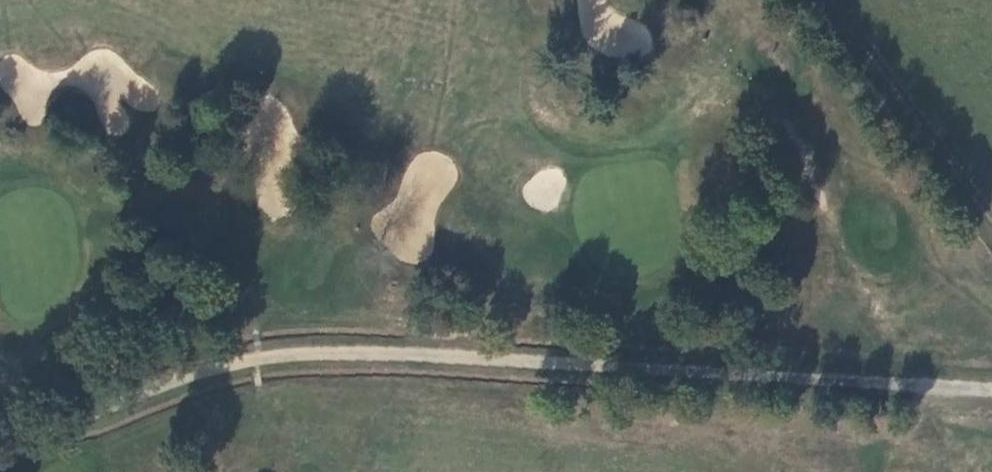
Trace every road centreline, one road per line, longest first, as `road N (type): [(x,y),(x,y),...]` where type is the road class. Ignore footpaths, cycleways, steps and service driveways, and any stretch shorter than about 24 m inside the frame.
road 1 (track): [(0,456),(189,373),(269,358),(367,352),(991,391)]

